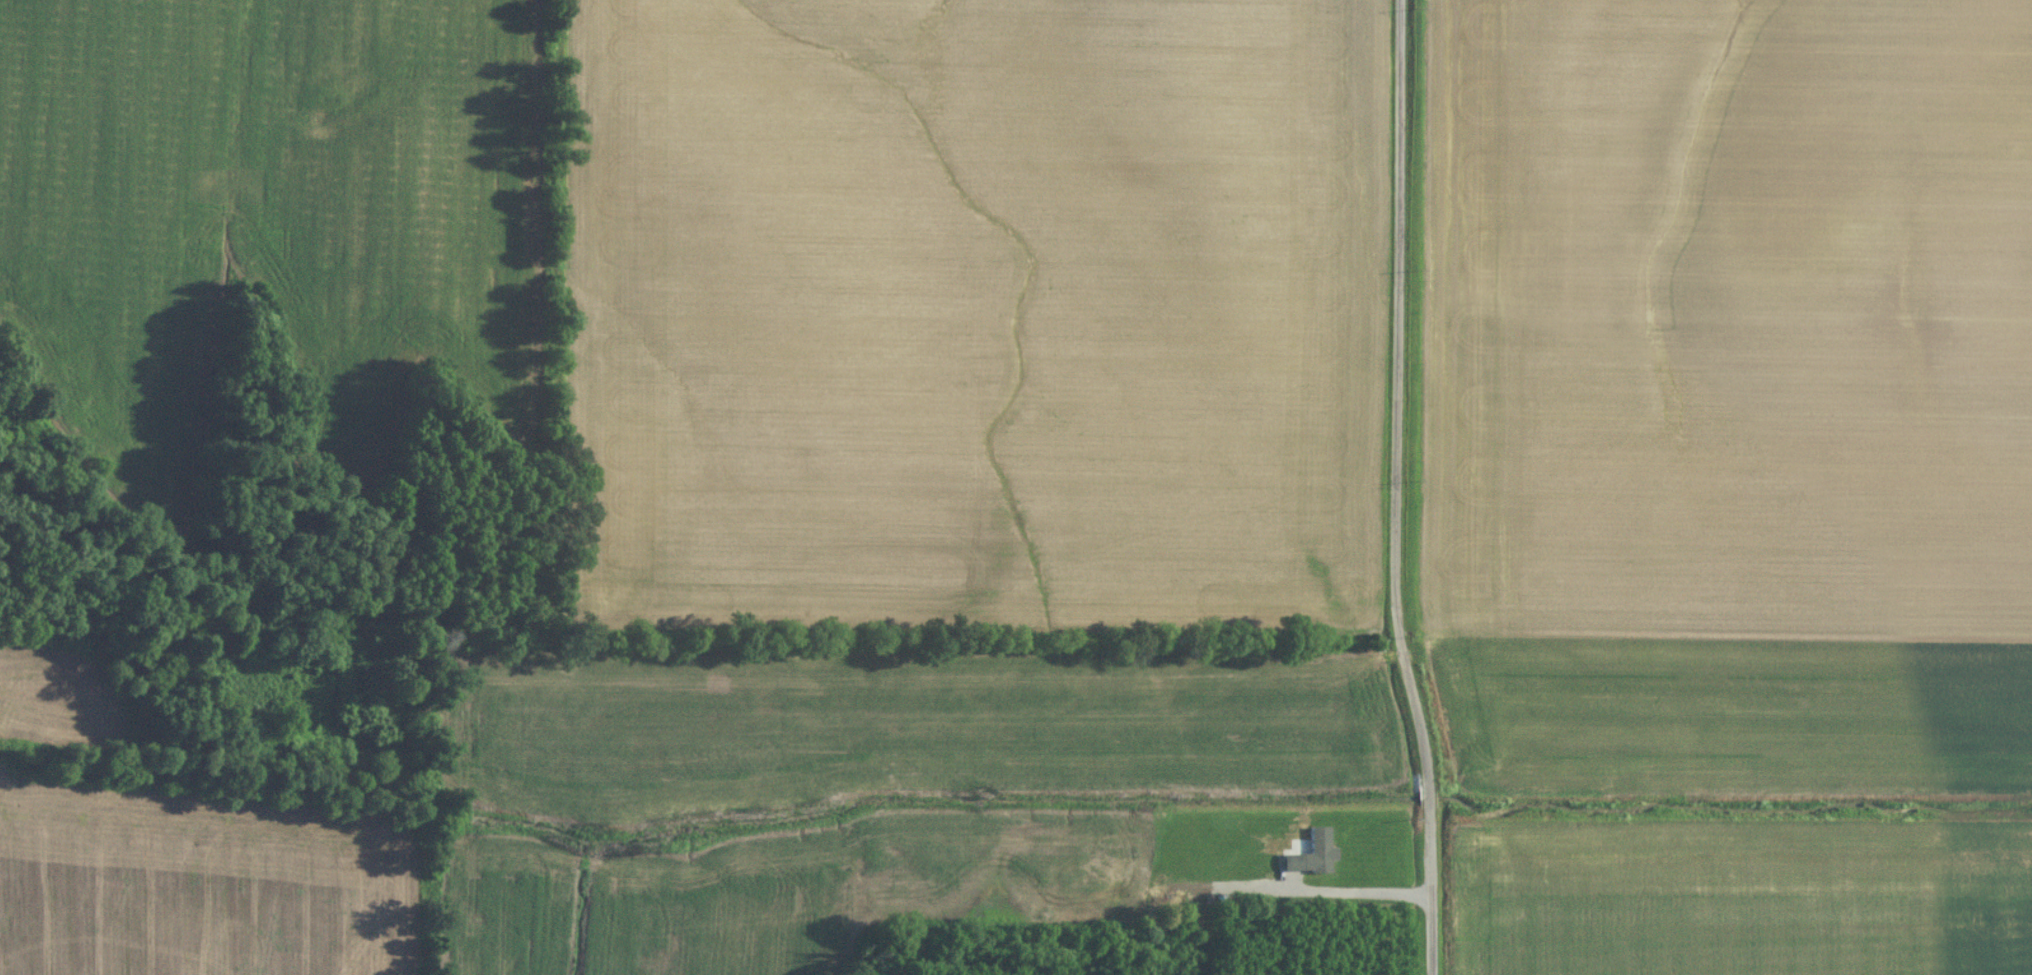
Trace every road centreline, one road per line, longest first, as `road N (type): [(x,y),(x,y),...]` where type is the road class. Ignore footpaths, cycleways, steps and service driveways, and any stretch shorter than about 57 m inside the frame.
road 1 (tertiary): [(1401,0),(1398,618),(1427,782),(1429,974)]

